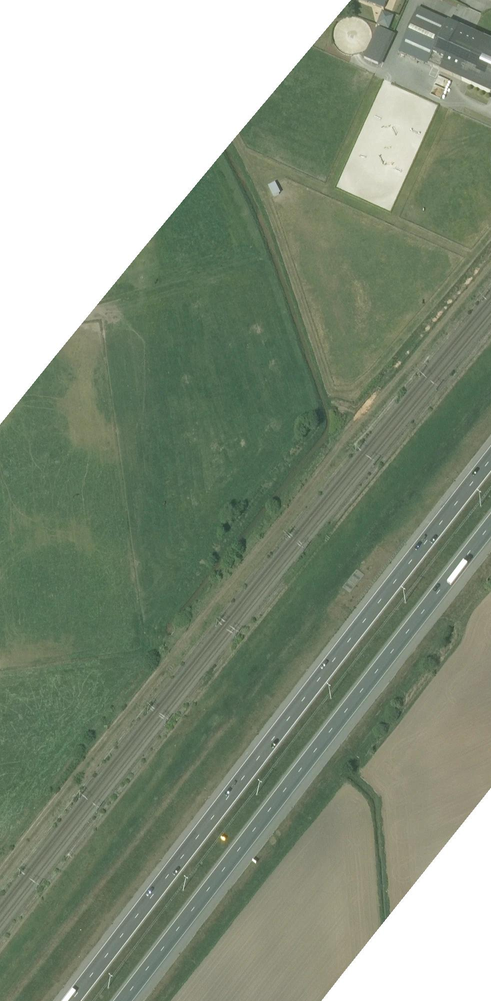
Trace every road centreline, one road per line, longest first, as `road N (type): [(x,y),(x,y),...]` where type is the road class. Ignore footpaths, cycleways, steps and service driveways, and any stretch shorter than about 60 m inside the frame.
road 1 (motorway): [(490,459),(70,1000)]
road 2 (motorway): [(126,1000),(490,526)]

